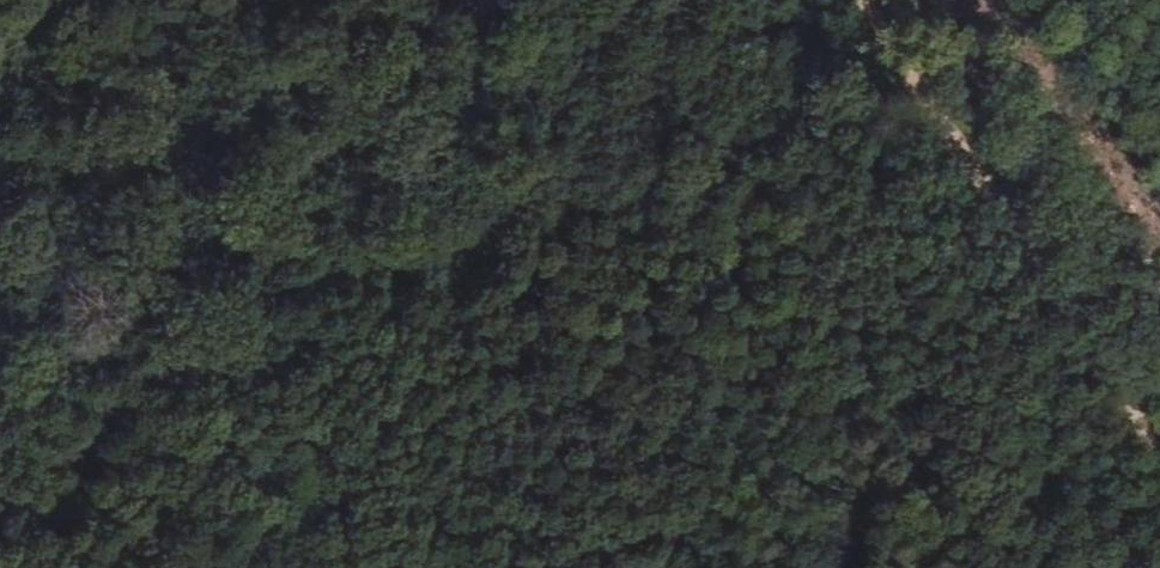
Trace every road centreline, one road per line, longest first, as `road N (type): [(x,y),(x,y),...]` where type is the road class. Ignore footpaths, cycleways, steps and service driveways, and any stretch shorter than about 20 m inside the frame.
road 1 (track): [(1159,474),(847,0)]

